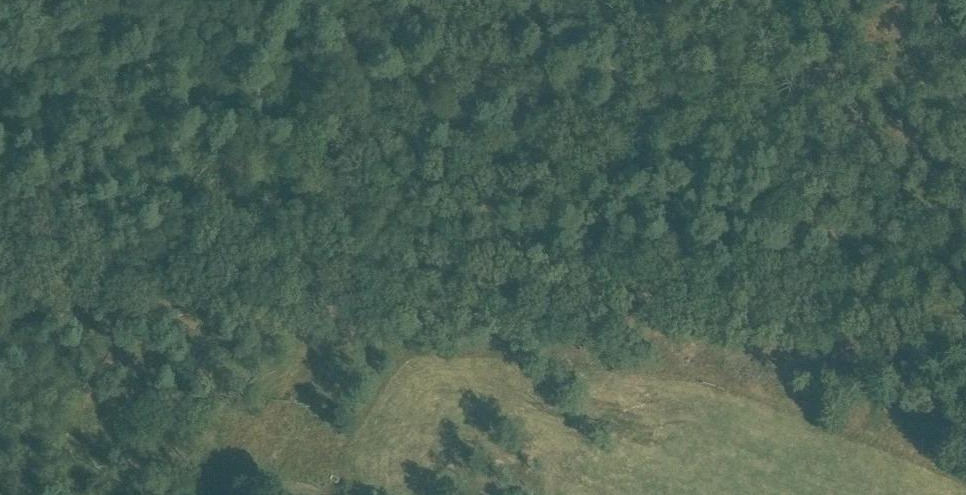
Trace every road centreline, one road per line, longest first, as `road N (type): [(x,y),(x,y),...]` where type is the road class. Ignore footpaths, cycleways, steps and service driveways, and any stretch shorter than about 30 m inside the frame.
road 1 (track): [(0,247),(965,319)]
road 2 (track): [(355,272),(254,494)]

